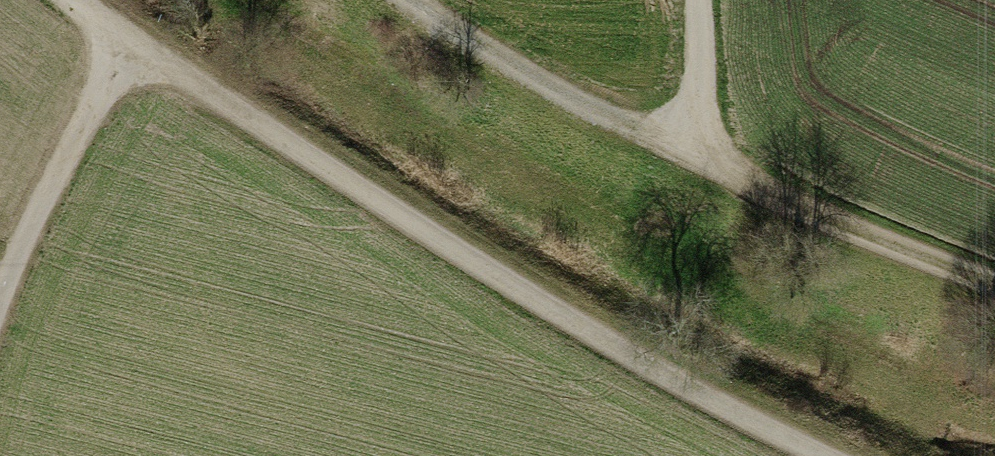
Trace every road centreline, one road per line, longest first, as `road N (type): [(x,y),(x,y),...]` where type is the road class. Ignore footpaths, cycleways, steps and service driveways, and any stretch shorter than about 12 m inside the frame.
road 1 (track): [(825,455),(702,405),(73,0)]
road 2 (track): [(410,0),(702,183),(994,284)]
road 3 (track): [(0,316),(129,43)]
road 4 (track): [(691,0),(702,183)]

